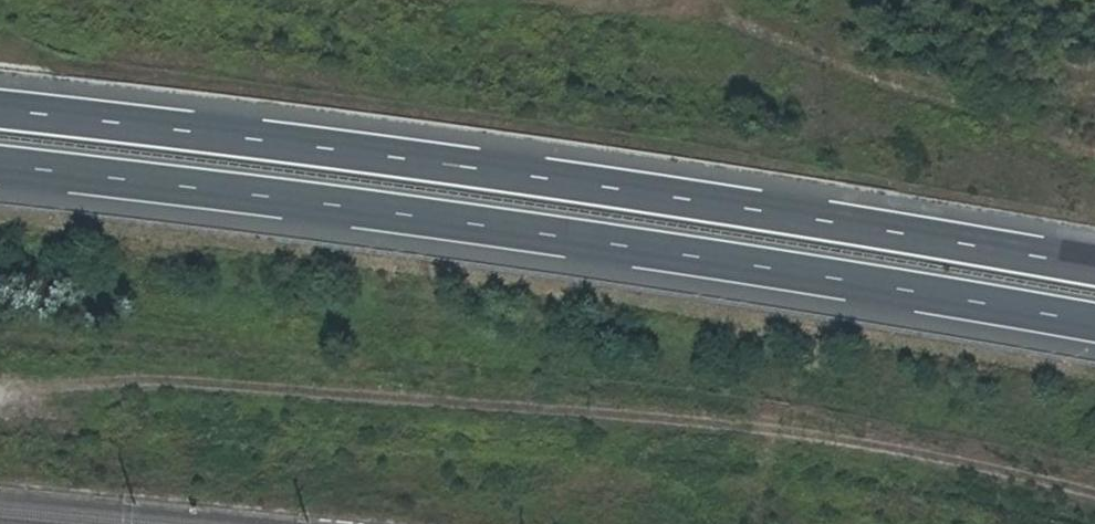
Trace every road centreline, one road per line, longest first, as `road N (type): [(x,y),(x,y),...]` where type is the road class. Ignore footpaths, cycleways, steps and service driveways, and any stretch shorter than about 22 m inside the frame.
road 1 (motorway): [(0,167),(441,222),(1094,325)]
road 2 (motorway): [(1094,265),(435,160),(0,108)]

